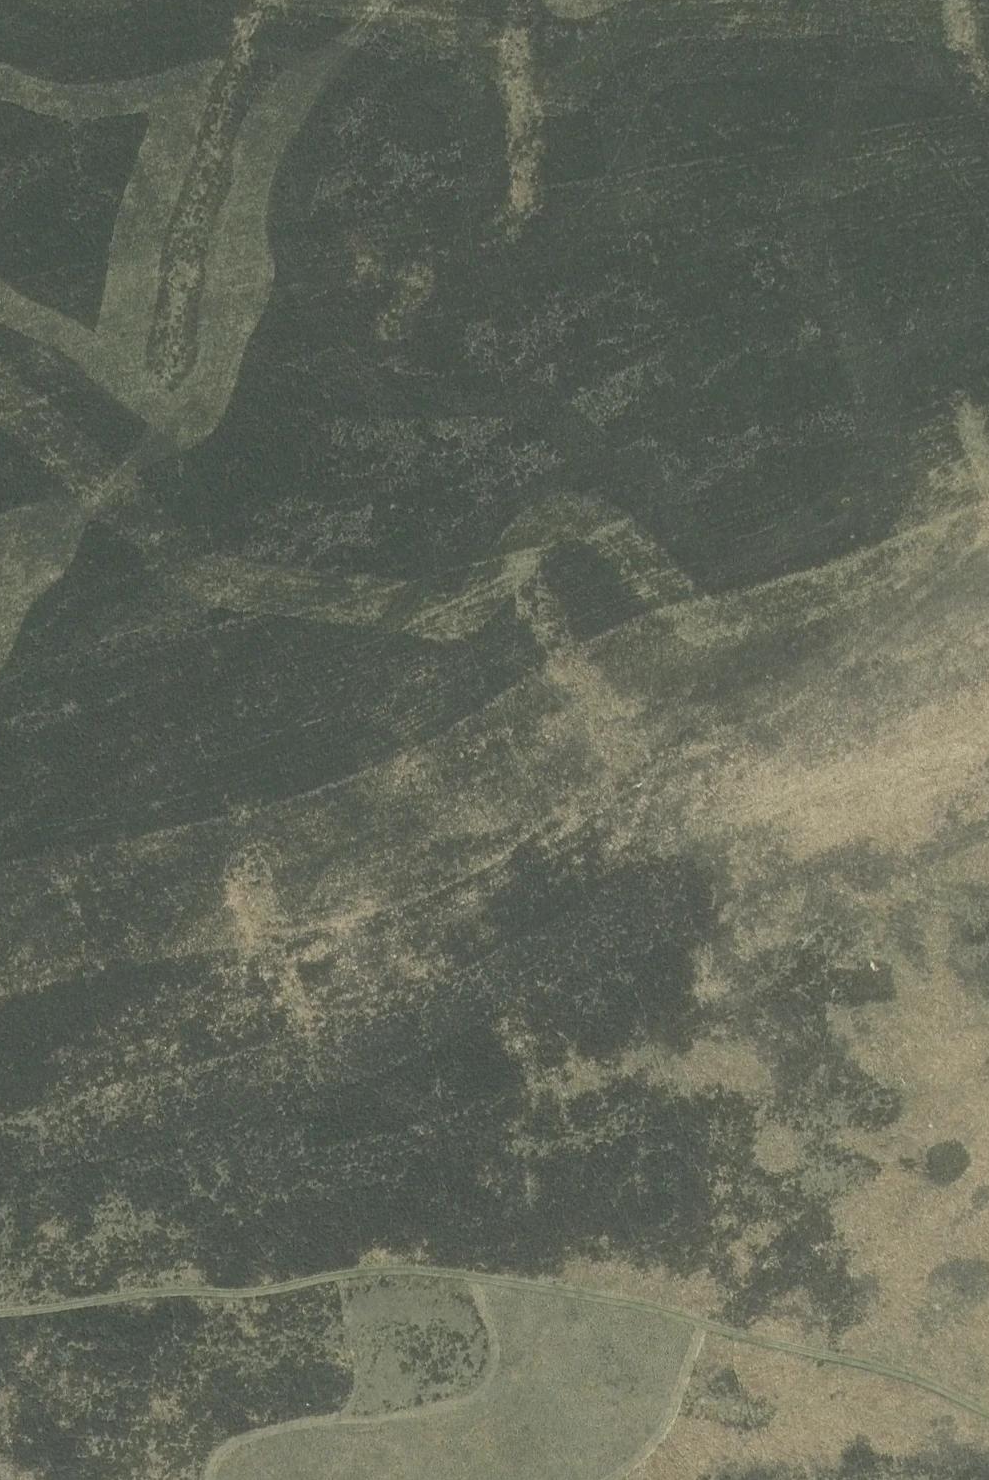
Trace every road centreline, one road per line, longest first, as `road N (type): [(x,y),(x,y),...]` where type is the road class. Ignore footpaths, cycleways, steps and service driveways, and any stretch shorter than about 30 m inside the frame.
road 1 (track): [(988,1414),(918,1380),(573,1290),(424,1270),(355,1271),(228,1295),(174,1291),(0,1312)]

